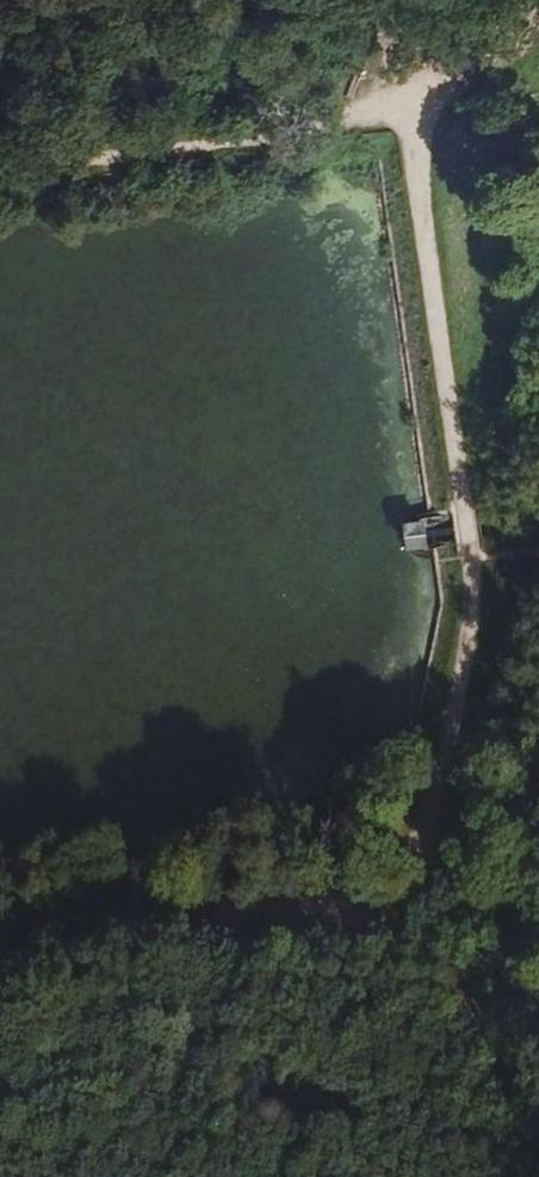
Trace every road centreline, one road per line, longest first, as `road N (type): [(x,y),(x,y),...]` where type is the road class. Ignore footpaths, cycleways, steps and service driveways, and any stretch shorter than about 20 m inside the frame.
road 1 (track): [(414,108),(472,563)]
road 2 (track): [(0,169),(147,158),(414,108)]
road 3 (track): [(404,919),(296,912),(178,918),(0,963)]
road 4 (track): [(472,563),(473,621),(435,867)]
road 5 (track): [(538,1063),(404,919)]
road 6 (track): [(435,867),(527,802),(538,757)]
road 7 (track): [(538,24),(515,31),(414,108)]

